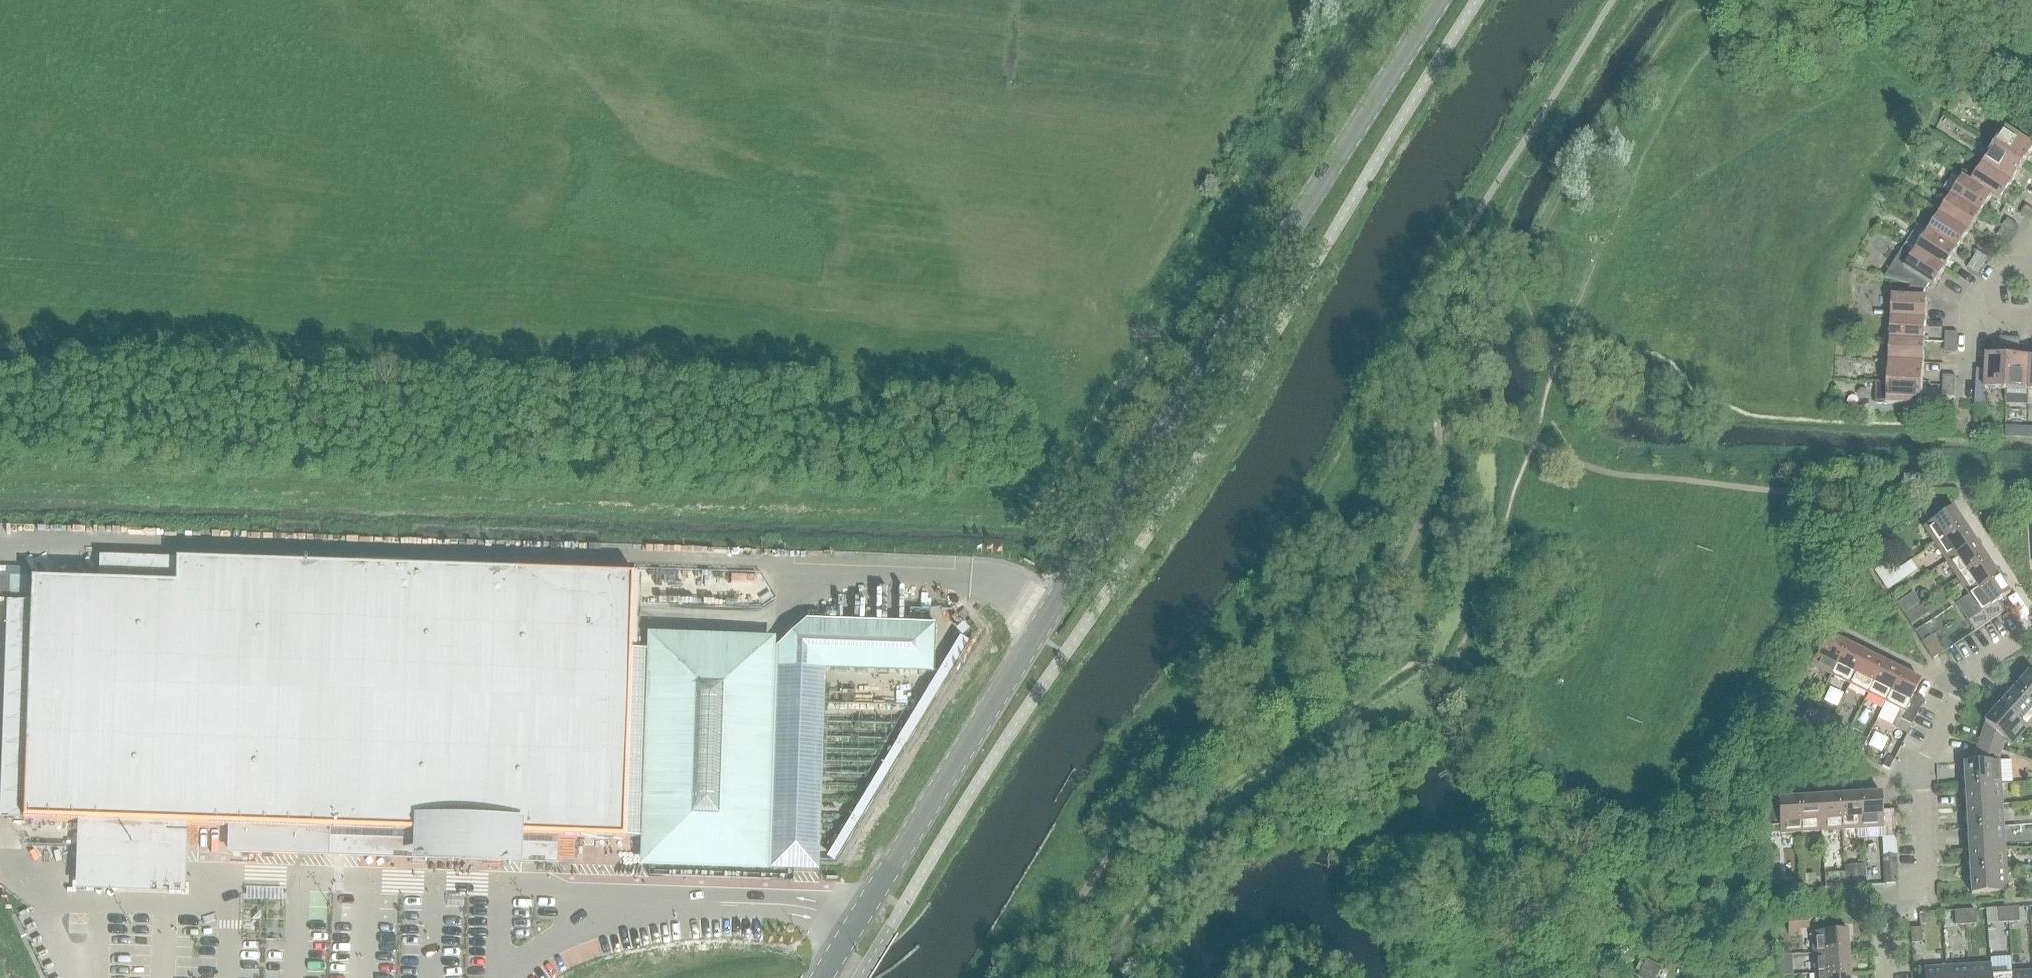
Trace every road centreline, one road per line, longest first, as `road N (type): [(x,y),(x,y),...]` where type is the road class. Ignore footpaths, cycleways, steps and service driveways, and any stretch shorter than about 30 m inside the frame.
road 1 (secondary): [(822,977),(1439,0)]
road 2 (residential): [(2031,625),(1971,667),(1922,765),(1925,886),(1892,907),(1881,938),(1884,977)]

